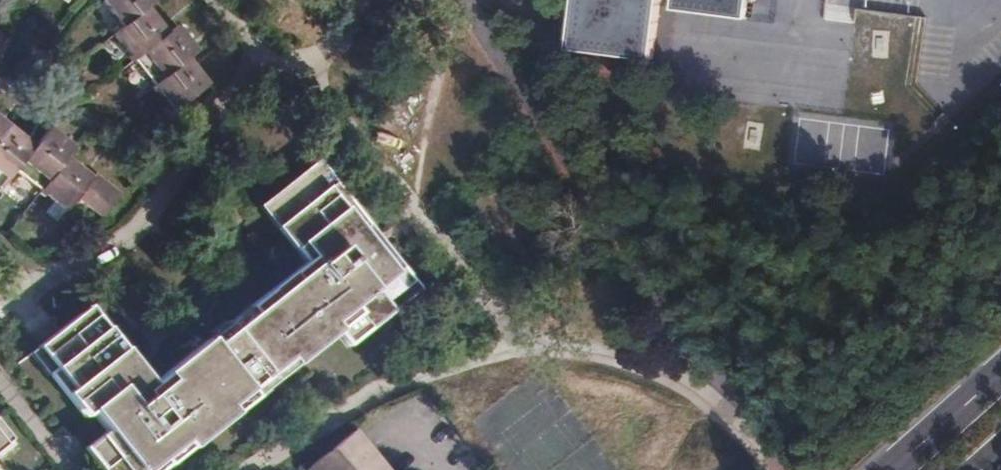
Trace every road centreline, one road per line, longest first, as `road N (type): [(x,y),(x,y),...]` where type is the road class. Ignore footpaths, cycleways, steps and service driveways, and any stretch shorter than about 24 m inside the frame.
road 1 (primary): [(1000,374),(893,469)]

